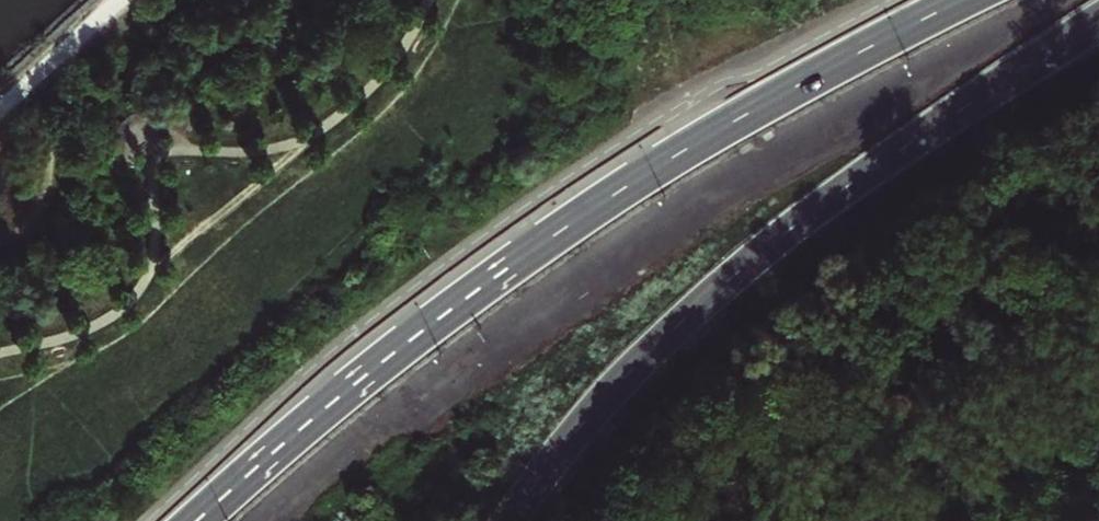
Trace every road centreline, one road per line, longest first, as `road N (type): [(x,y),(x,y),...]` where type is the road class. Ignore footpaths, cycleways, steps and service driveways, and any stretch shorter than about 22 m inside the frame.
road 1 (trunk): [(963,0),(743,116),(566,227),(383,361),(196,520)]
road 2 (trunk): [(507,520),(611,391),(737,272),(906,147),(1098,23)]

